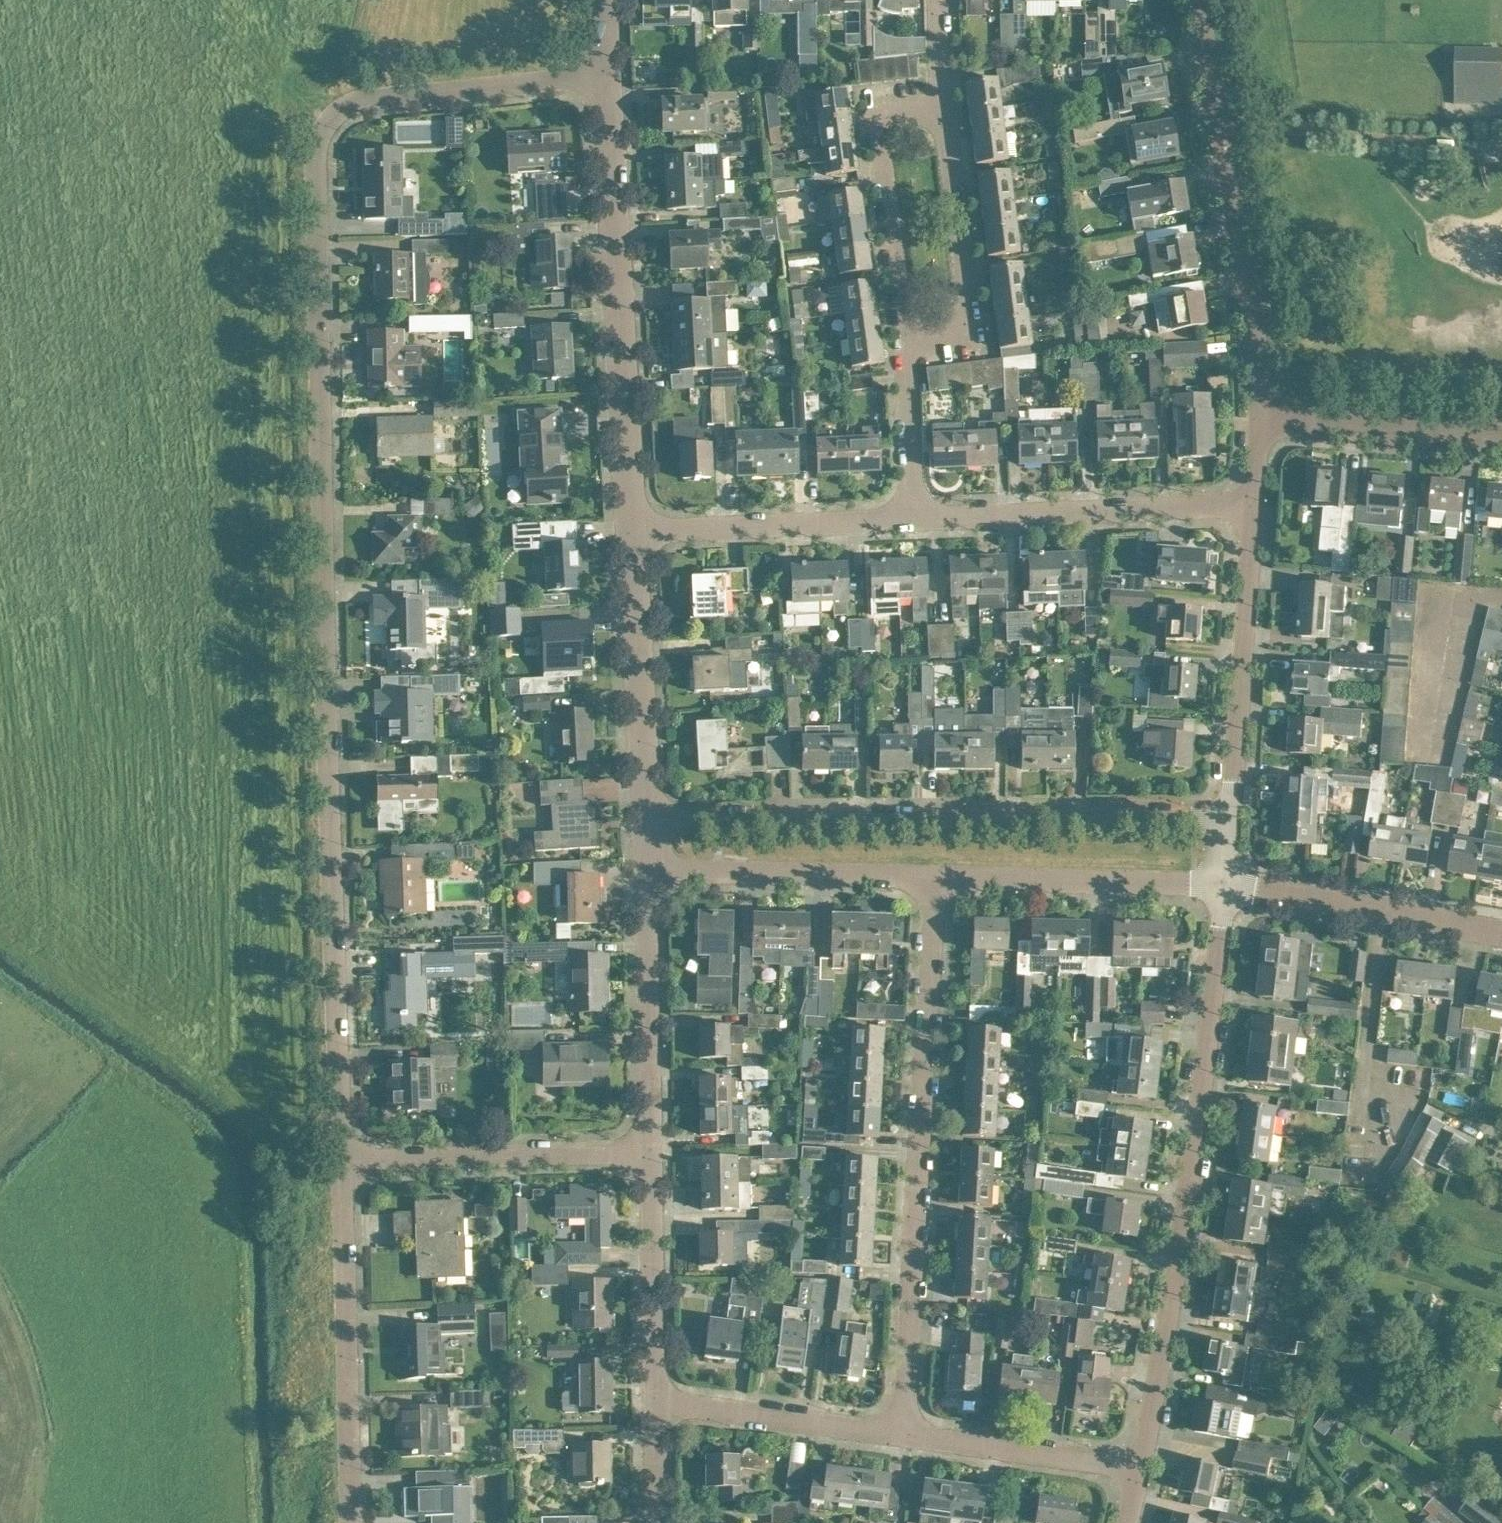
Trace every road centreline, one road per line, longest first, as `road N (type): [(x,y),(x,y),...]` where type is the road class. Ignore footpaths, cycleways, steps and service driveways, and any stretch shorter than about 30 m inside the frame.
road 1 (residential): [(347,1166),(328,142),(348,116),(612,87)]
road 2 (residential): [(633,820),(1233,822)]
road 3 (residential): [(1150,1462),(1217,1013),(1227,888)]
road 4 (residential): [(906,347),(883,124),(886,107),(900,98),(950,98),(973,317),(962,343)]
road 5 (residential): [(903,1433),(930,886)]
road 6 (residential): [(625,541),(612,87)]
road 7 (residential): [(1266,421),(1264,323),(1202,0)]
road 8 (residential): [(358,1522),(347,1166)]
road 9 (residential): [(910,525),(1263,506)]
road 10 (residential): [(1233,822),(1263,506)]
road 11 (residential): [(1227,888),(930,886)]
road 12 (residential): [(347,1166),(643,1160)]
road 13 (residential): [(930,886),(635,880)]
road 14 (residential): [(625,541),(910,525)]
road 15 (residential): [(643,1160),(635,880)]
road 16 (residential): [(633,820),(625,541)]
road 17 (residential): [(1501,938),(1227,888)]
road 18 (residential): [(903,1433),(651,1409)]
road 19 (residential): [(651,1409),(643,1160)]
road 20 (residential): [(1150,1462),(903,1433)]
road 21 (residential): [(1501,445),(1266,421)]
road 22 (residential): [(910,525),(906,347)]

